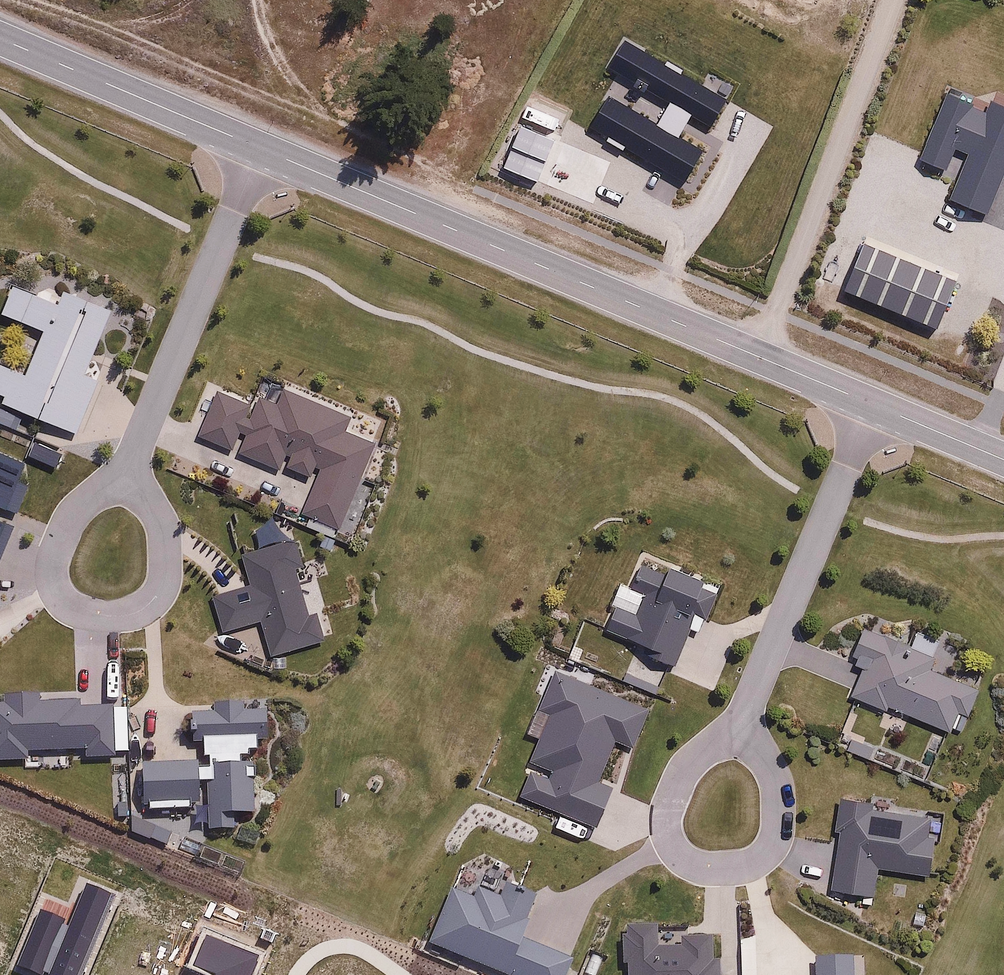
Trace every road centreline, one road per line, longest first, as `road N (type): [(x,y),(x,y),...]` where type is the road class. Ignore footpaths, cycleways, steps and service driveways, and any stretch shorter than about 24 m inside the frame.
road 1 (residential): [(262,148),(872,404)]
road 2 (residential): [(741,733),(872,404)]
road 3 (residential): [(741,733),(766,767),(774,805),(765,844),(745,871),(696,870),(673,847),(669,810),(684,766),(709,743)]
road 4 (residential): [(131,470),(166,537),(161,591),(140,611),(87,617),(55,580),(67,526),(87,501)]
road 5 (residential): [(131,470),(262,148)]
road 6 (residential): [(0,37),(262,148)]
road 7 (residential): [(872,404),(1003,460)]

